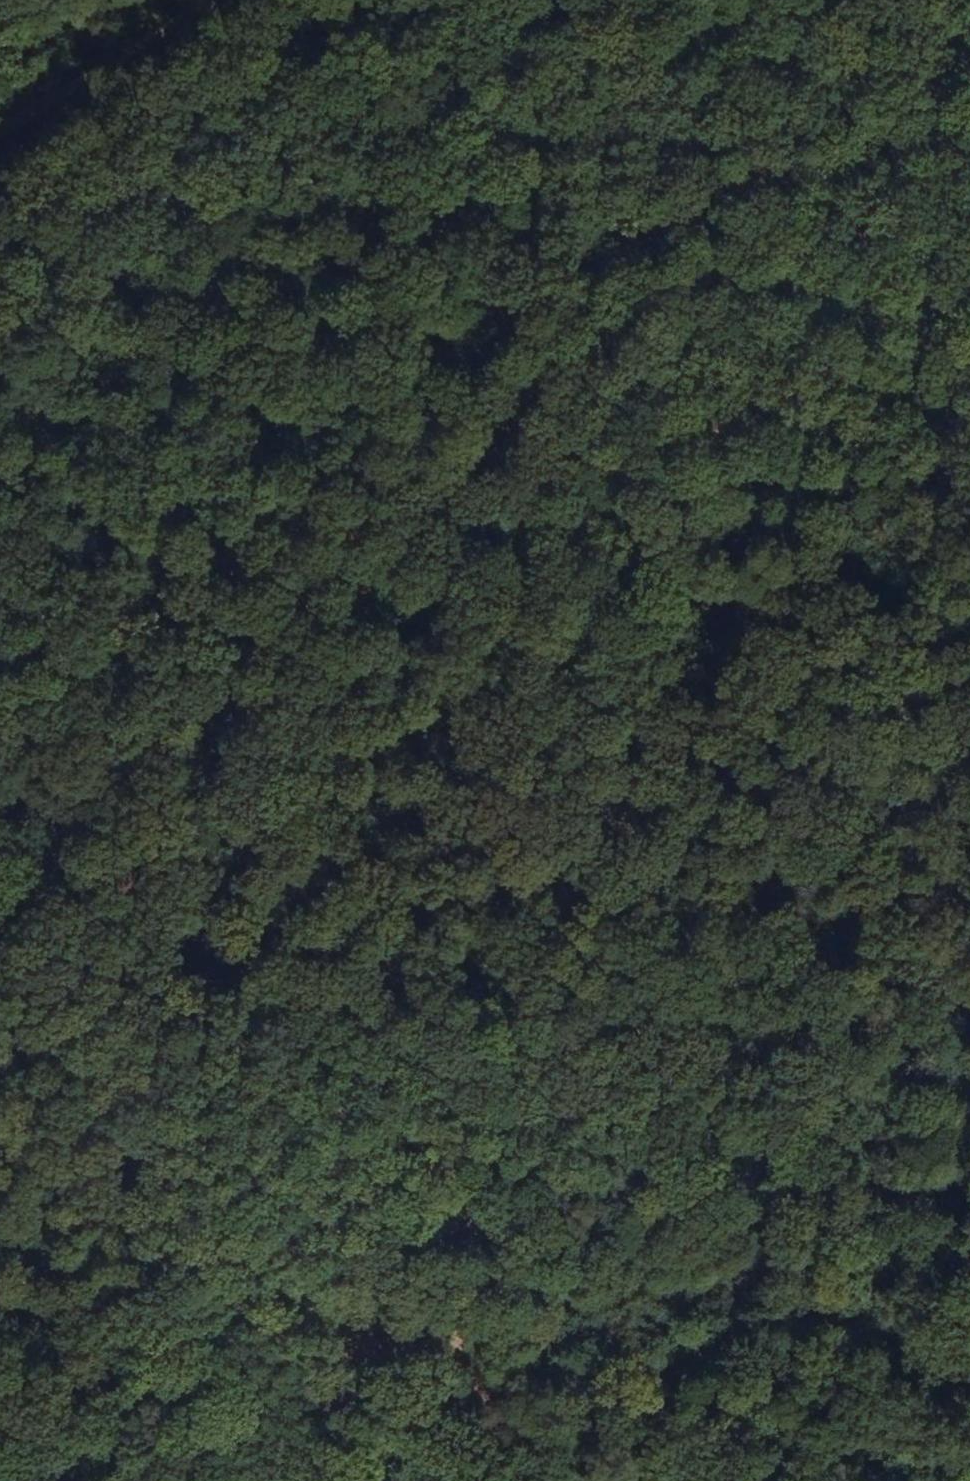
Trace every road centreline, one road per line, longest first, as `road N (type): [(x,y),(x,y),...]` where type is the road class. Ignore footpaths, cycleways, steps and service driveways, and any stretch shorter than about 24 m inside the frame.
road 1 (track): [(208,0),(0,130)]

